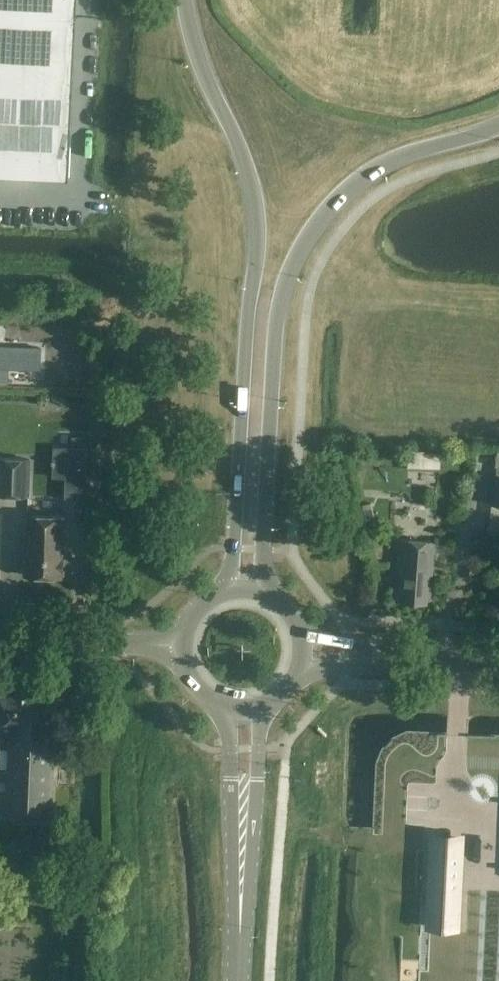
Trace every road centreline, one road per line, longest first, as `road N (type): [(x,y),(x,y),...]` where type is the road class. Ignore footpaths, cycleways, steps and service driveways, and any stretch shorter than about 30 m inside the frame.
road 1 (secondary): [(183,0),(197,60),(243,155),(255,210),(230,591)]
road 2 (secondary): [(268,595),(262,551),(275,338),(302,245),(336,200),(389,162),(498,126)]
road 3 (tertiary): [(498,659),(303,653)]
road 4 (tertiary): [(0,640),(182,652)]
road 5 (secondary): [(241,869),(254,818),(259,708)]
road 6 (secondary): [(224,708),(241,869)]

